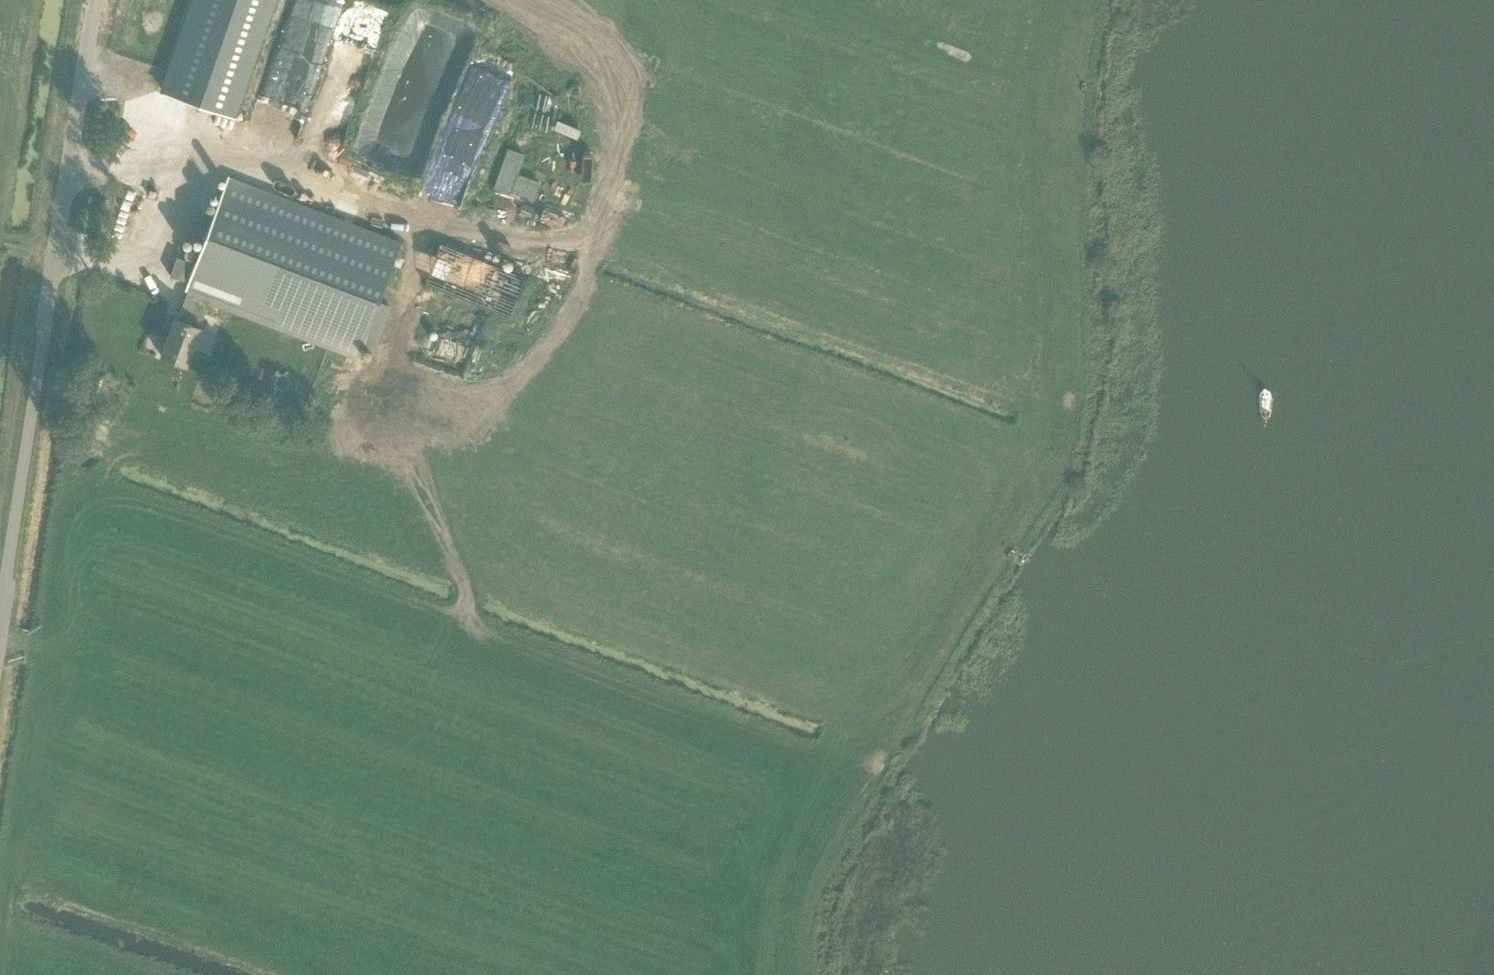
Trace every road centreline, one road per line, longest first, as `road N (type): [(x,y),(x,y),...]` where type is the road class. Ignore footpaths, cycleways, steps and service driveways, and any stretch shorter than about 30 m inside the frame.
road 1 (unclassified): [(0,618),(97,0)]

